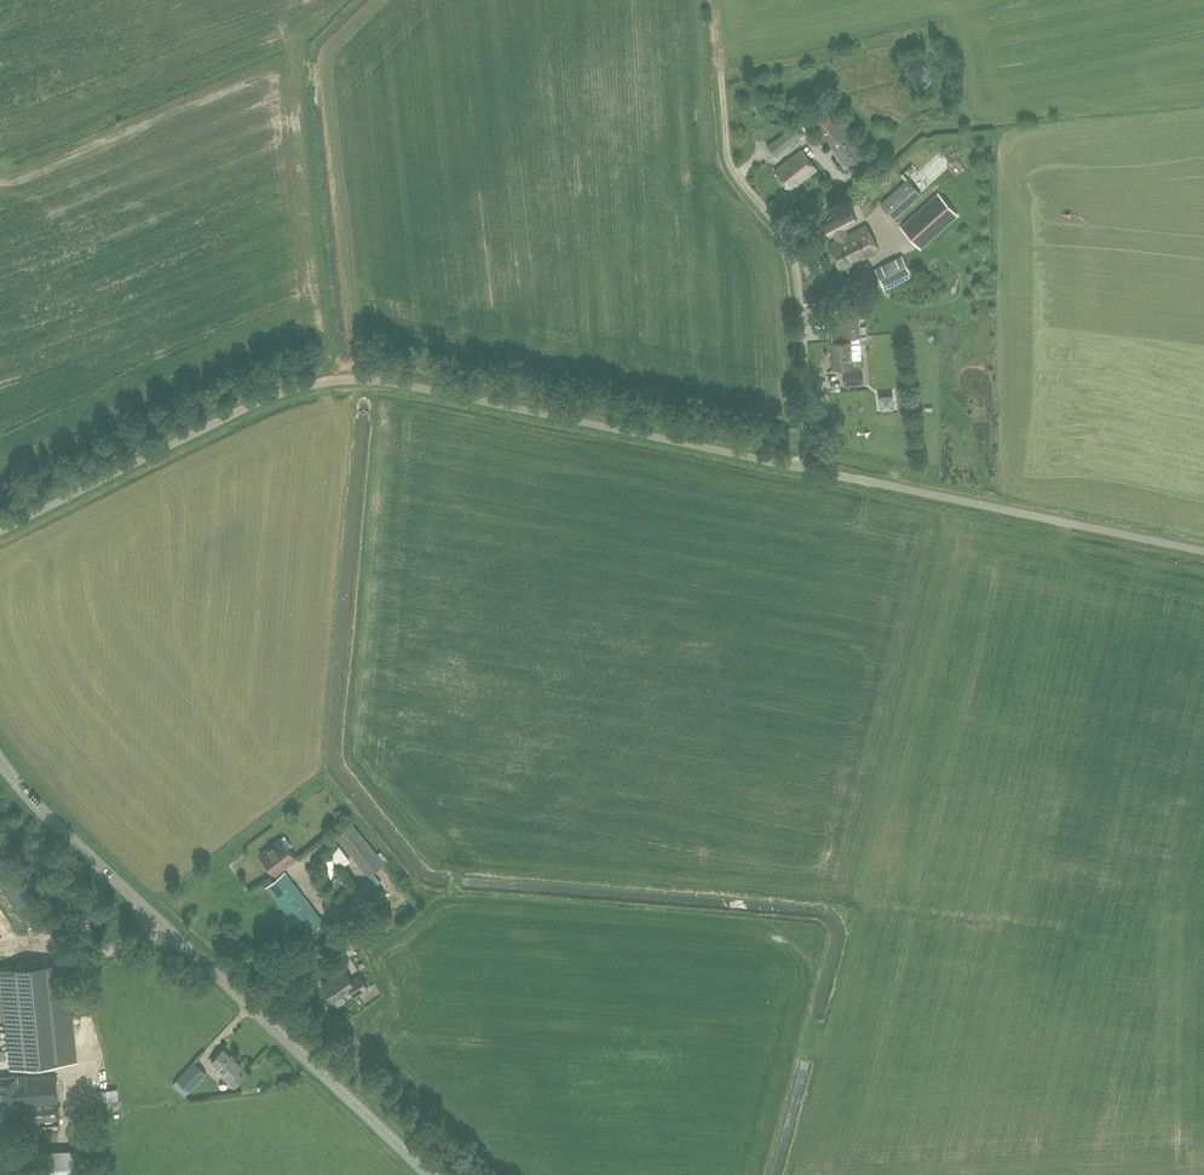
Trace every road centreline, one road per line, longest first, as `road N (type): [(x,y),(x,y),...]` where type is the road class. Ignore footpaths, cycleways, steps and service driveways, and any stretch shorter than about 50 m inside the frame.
road 1 (unclassified): [(1203,551),(346,379),(265,401),(0,532)]
road 2 (tertiary): [(428,1174),(68,836),(0,761)]
road 3 (track): [(716,0),(729,157),(740,174)]

